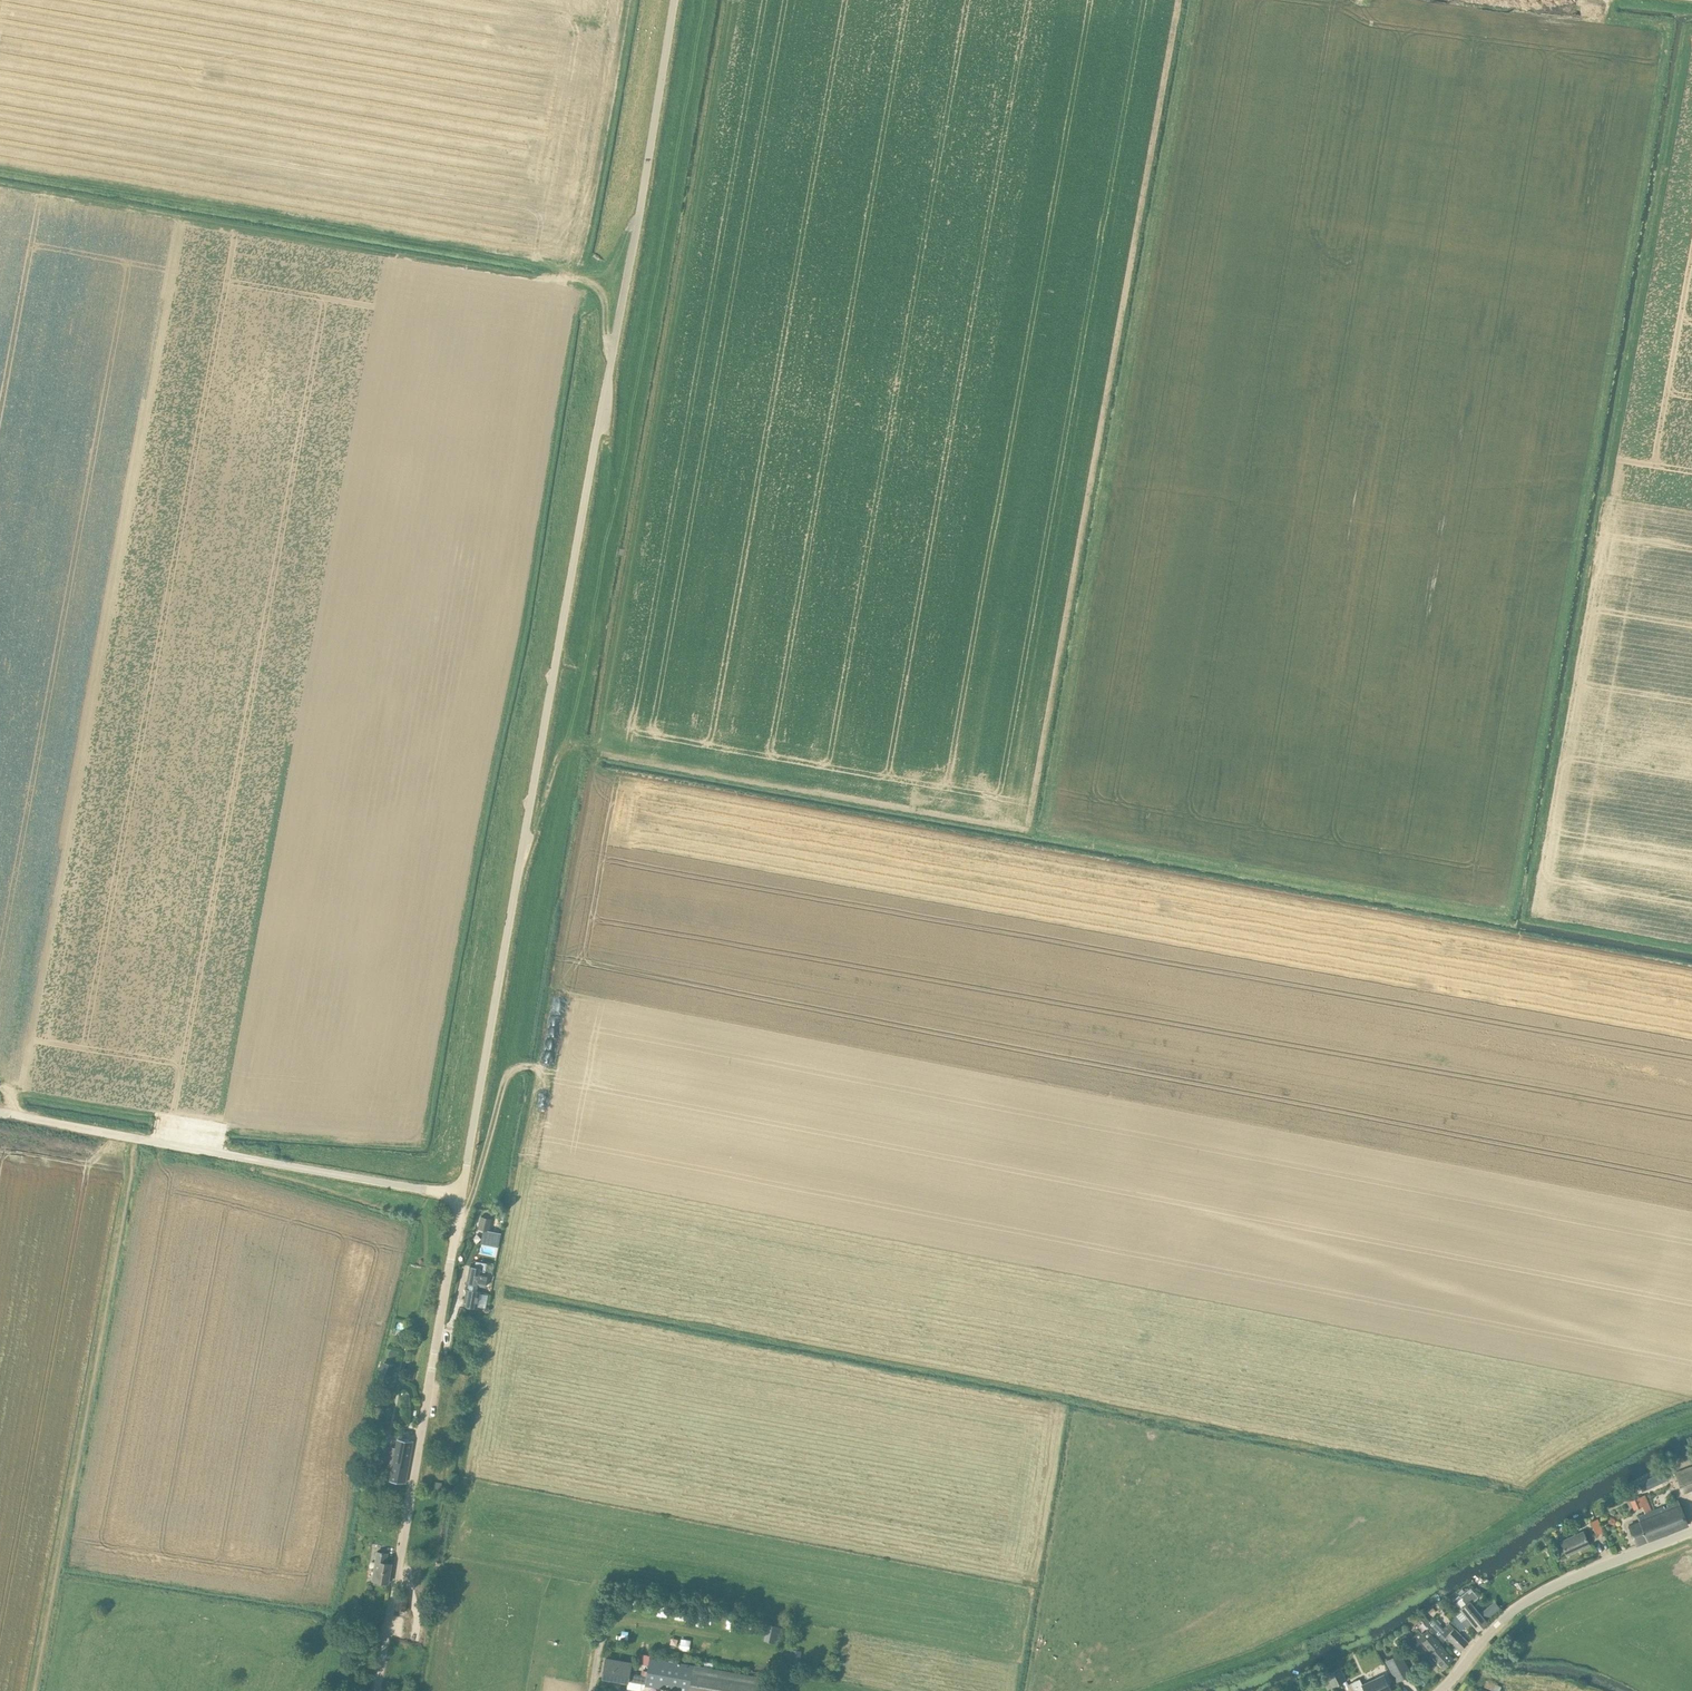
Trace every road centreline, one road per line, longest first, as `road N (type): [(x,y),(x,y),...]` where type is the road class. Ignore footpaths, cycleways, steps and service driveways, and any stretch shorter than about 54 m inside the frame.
road 1 (track): [(463,1194),(468,1199),(480,1170),(506,1077),(518,1067),(537,1069),(728,0)]
road 2 (unclassified): [(463,1194),(671,0)]
road 3 (unclassified): [(377,1690),(463,1194)]
road 4 (unclassified): [(463,1194),(0,1114)]
road 5 (unclassified): [(1691,1531),(1518,1607),(1489,1629),(1438,1690)]
road 6 (track): [(524,847),(569,746),(593,746)]

